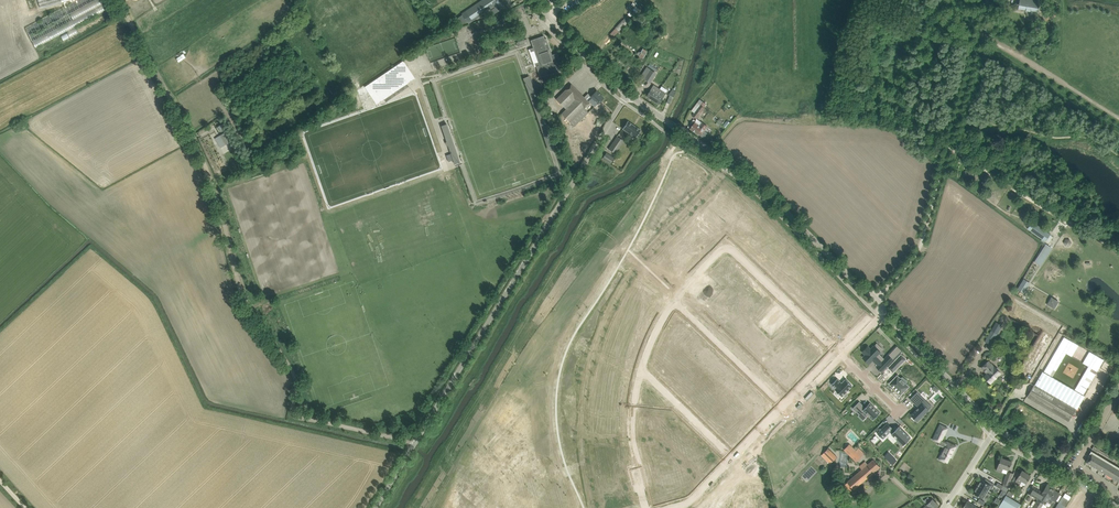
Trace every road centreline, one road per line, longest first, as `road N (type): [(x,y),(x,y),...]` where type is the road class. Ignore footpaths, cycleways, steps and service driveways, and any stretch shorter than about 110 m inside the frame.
road 1 (unclassified): [(375,507),(627,95)]
road 2 (track): [(413,445),(287,414),(290,369),(238,289),(202,158)]
road 3 (unclassified): [(885,311),(879,296),(770,196),(669,123)]
road 4 (residential): [(674,304),(726,243),(841,356)]
road 5 (track): [(958,113),(921,243),(879,296)]
road 6 (unclassified): [(202,158),(117,0)]
road 7 (track): [(980,31),(1118,116)]
road 8 (unclassified): [(996,428),(885,311)]
road 9 (residential): [(674,304),(784,410)]
road 10 (residential): [(648,507),(632,432),(643,368)]
road 11 (unclassified): [(537,0),(627,95)]
road 12 (residential): [(733,458),(643,368)]

